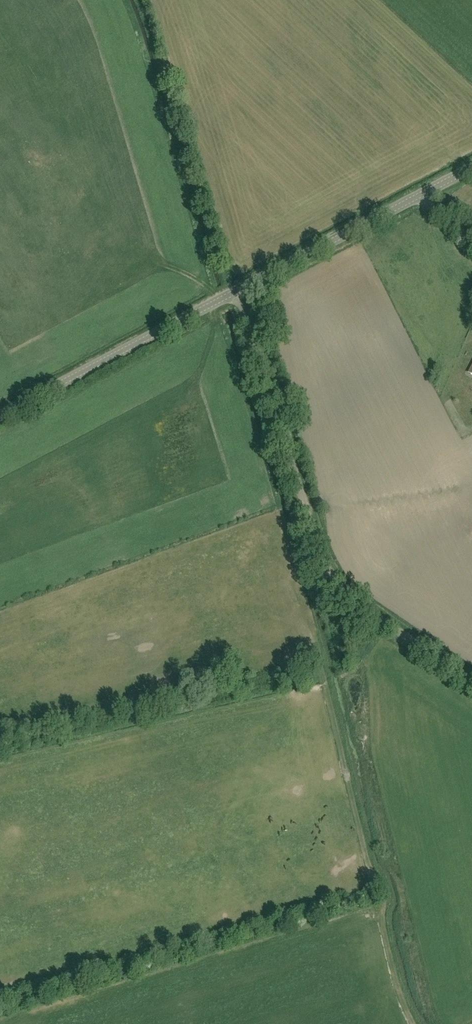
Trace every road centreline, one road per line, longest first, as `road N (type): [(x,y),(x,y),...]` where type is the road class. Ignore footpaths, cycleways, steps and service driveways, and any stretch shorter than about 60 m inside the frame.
road 1 (unclassified): [(471,682),(363,610),(324,567),(239,291)]
road 2 (tertiary): [(0,418),(239,291)]
road 3 (tertiary): [(239,291),(471,170)]

